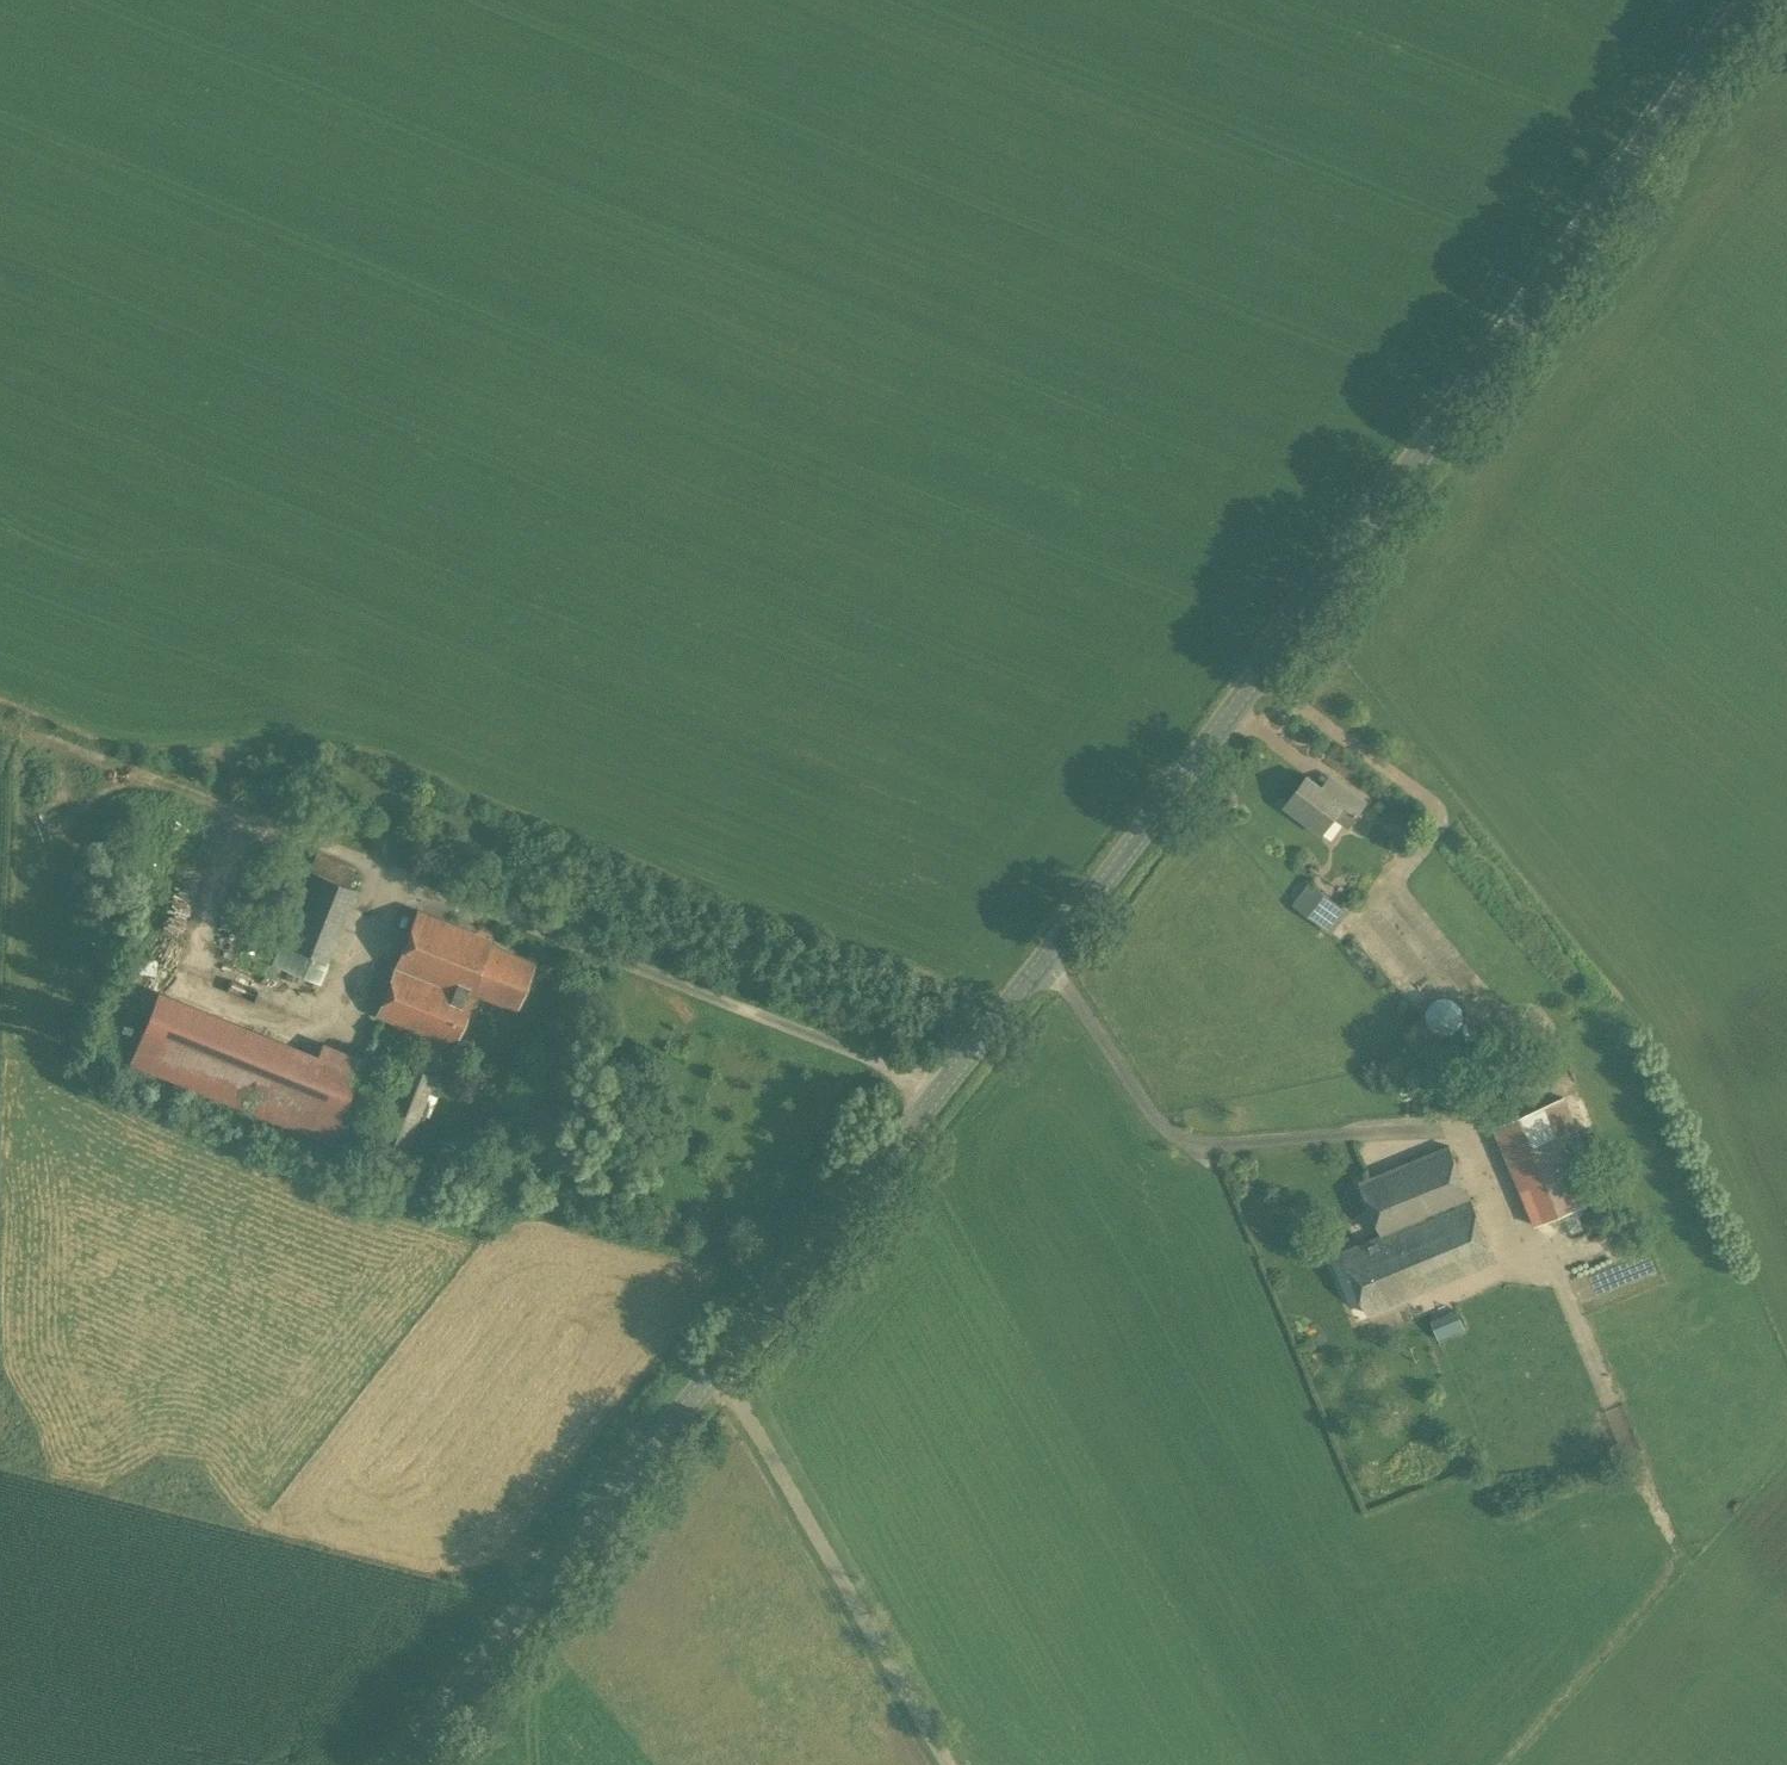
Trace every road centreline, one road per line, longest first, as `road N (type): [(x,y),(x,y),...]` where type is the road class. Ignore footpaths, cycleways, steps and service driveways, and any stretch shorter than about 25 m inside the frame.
road 1 (unclassified): [(393,1764),(944,1082),(1321,584),(1744,0)]

